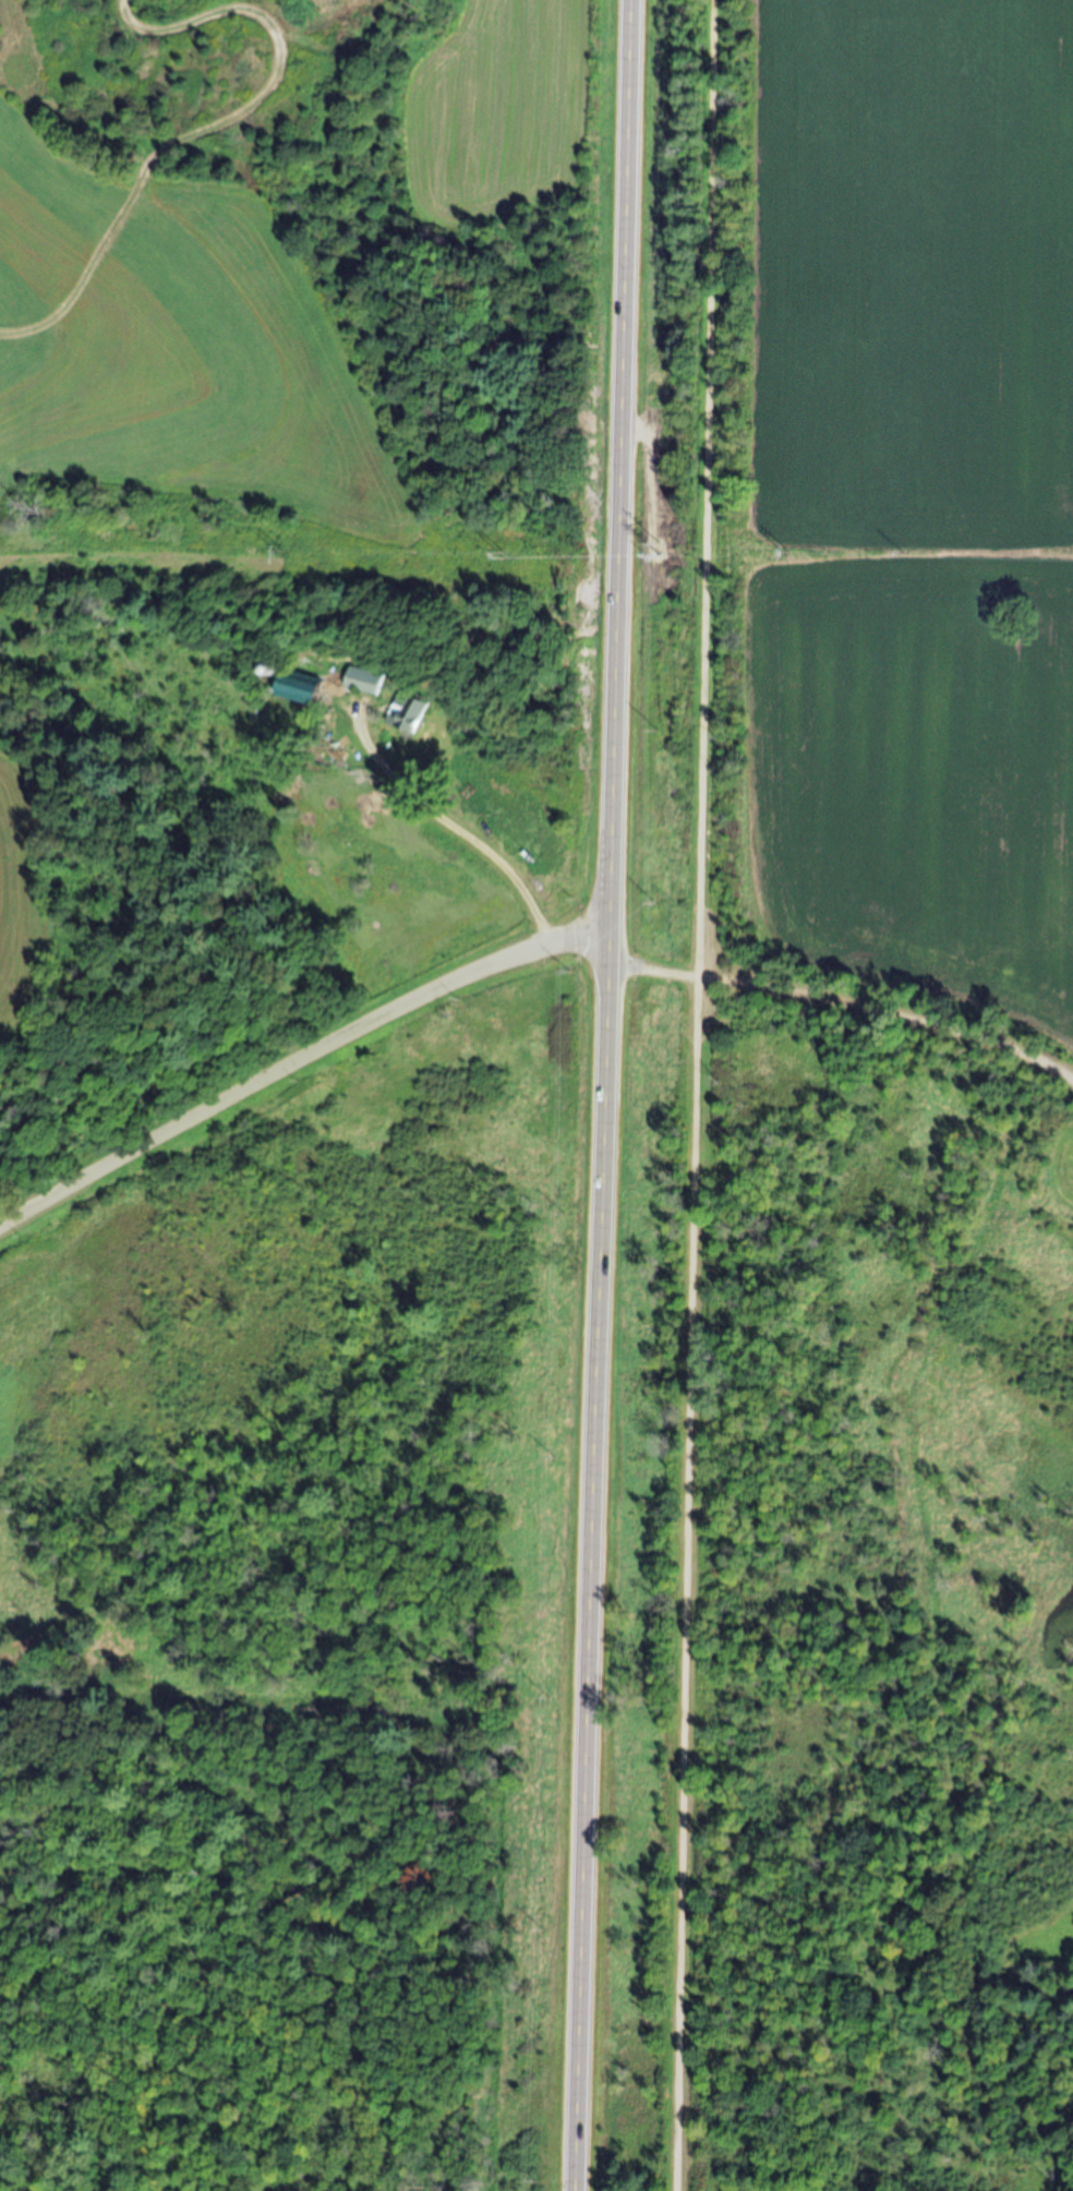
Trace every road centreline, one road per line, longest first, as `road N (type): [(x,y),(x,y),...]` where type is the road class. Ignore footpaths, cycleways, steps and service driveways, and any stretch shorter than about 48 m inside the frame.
road 1 (primary): [(578,2190),(632,0)]
road 2 (residential): [(0,1227),(420,997),(539,947),(608,929)]
road 3 (residential): [(1072,1083),(993,1043),(781,991),(700,962),(684,978),(608,966)]

